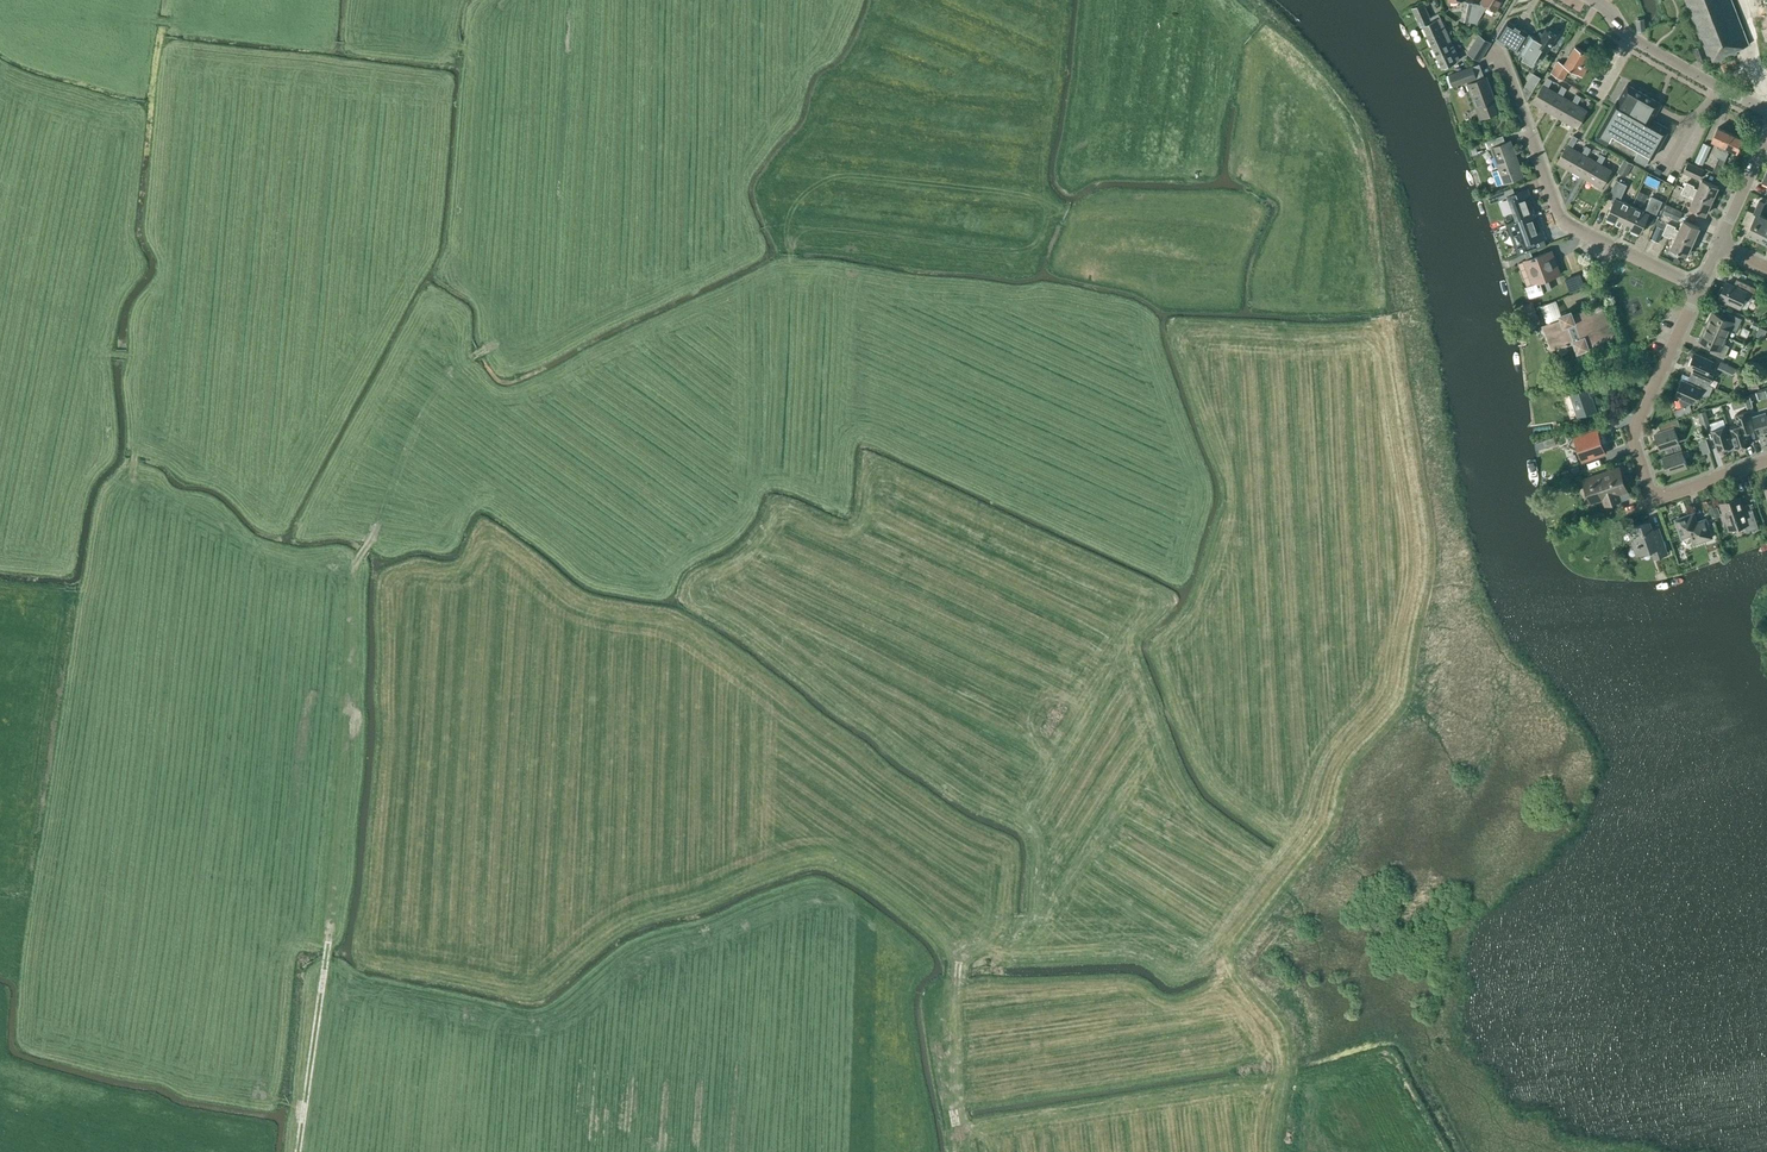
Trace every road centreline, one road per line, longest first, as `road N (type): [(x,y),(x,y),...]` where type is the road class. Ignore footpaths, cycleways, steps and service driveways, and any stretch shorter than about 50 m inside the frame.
road 1 (residential): [(1699,289),(1569,226),(1503,59)]
road 2 (residential): [(1654,500),(1636,432),(1699,289)]
road 3 (tertiary): [(1766,111),(1627,35),(1594,0)]

